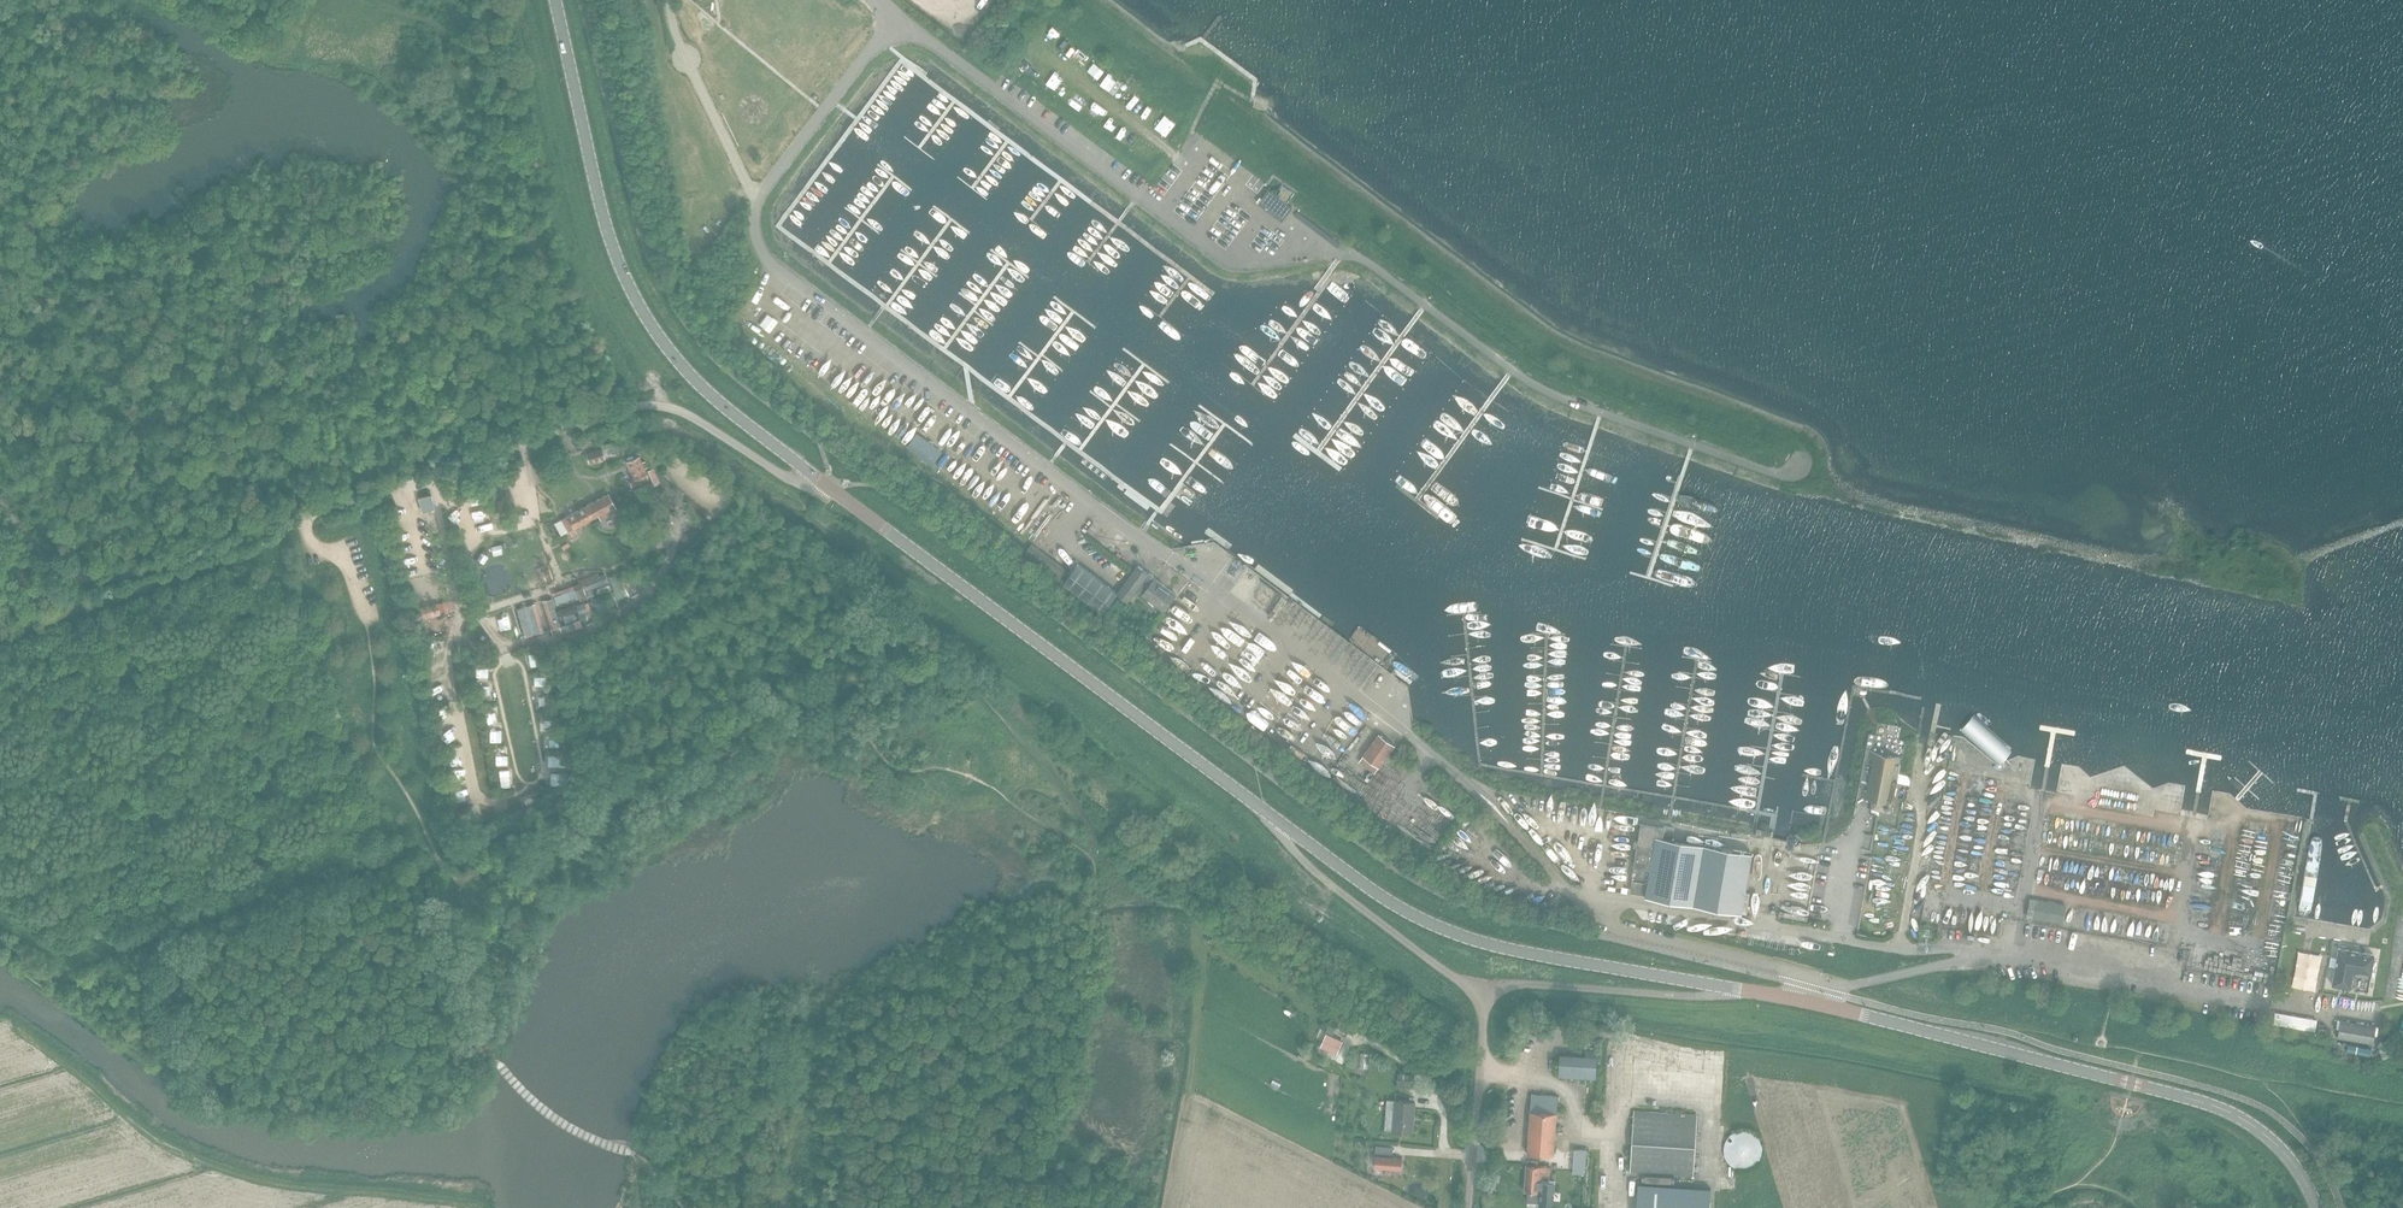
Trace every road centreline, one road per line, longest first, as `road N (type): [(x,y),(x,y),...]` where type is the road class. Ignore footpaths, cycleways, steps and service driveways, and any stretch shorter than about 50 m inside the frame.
road 1 (unclassified): [(0,507),(46,560),(111,577),(652,404),(692,416),(800,485),(827,484)]
road 2 (secondary): [(827,484),(697,383),(656,337),(616,248),(556,0)]
road 3 (secondary): [(2314,1207),(2286,1148),(2215,1104),(1809,1003)]
road 4 (secondary): [(1264,811),(827,484)]
road 5 (secondary): [(1740,990),(1478,941),(1424,920),(1264,811)]
road 6 (residential): [(1264,811),(1307,866),(1451,977),(1485,991)]
road 7 (residential): [(1485,991),(1510,985),(1718,996),(1740,990)]
road 8 (residential): [(1467,1207),(1485,991)]

